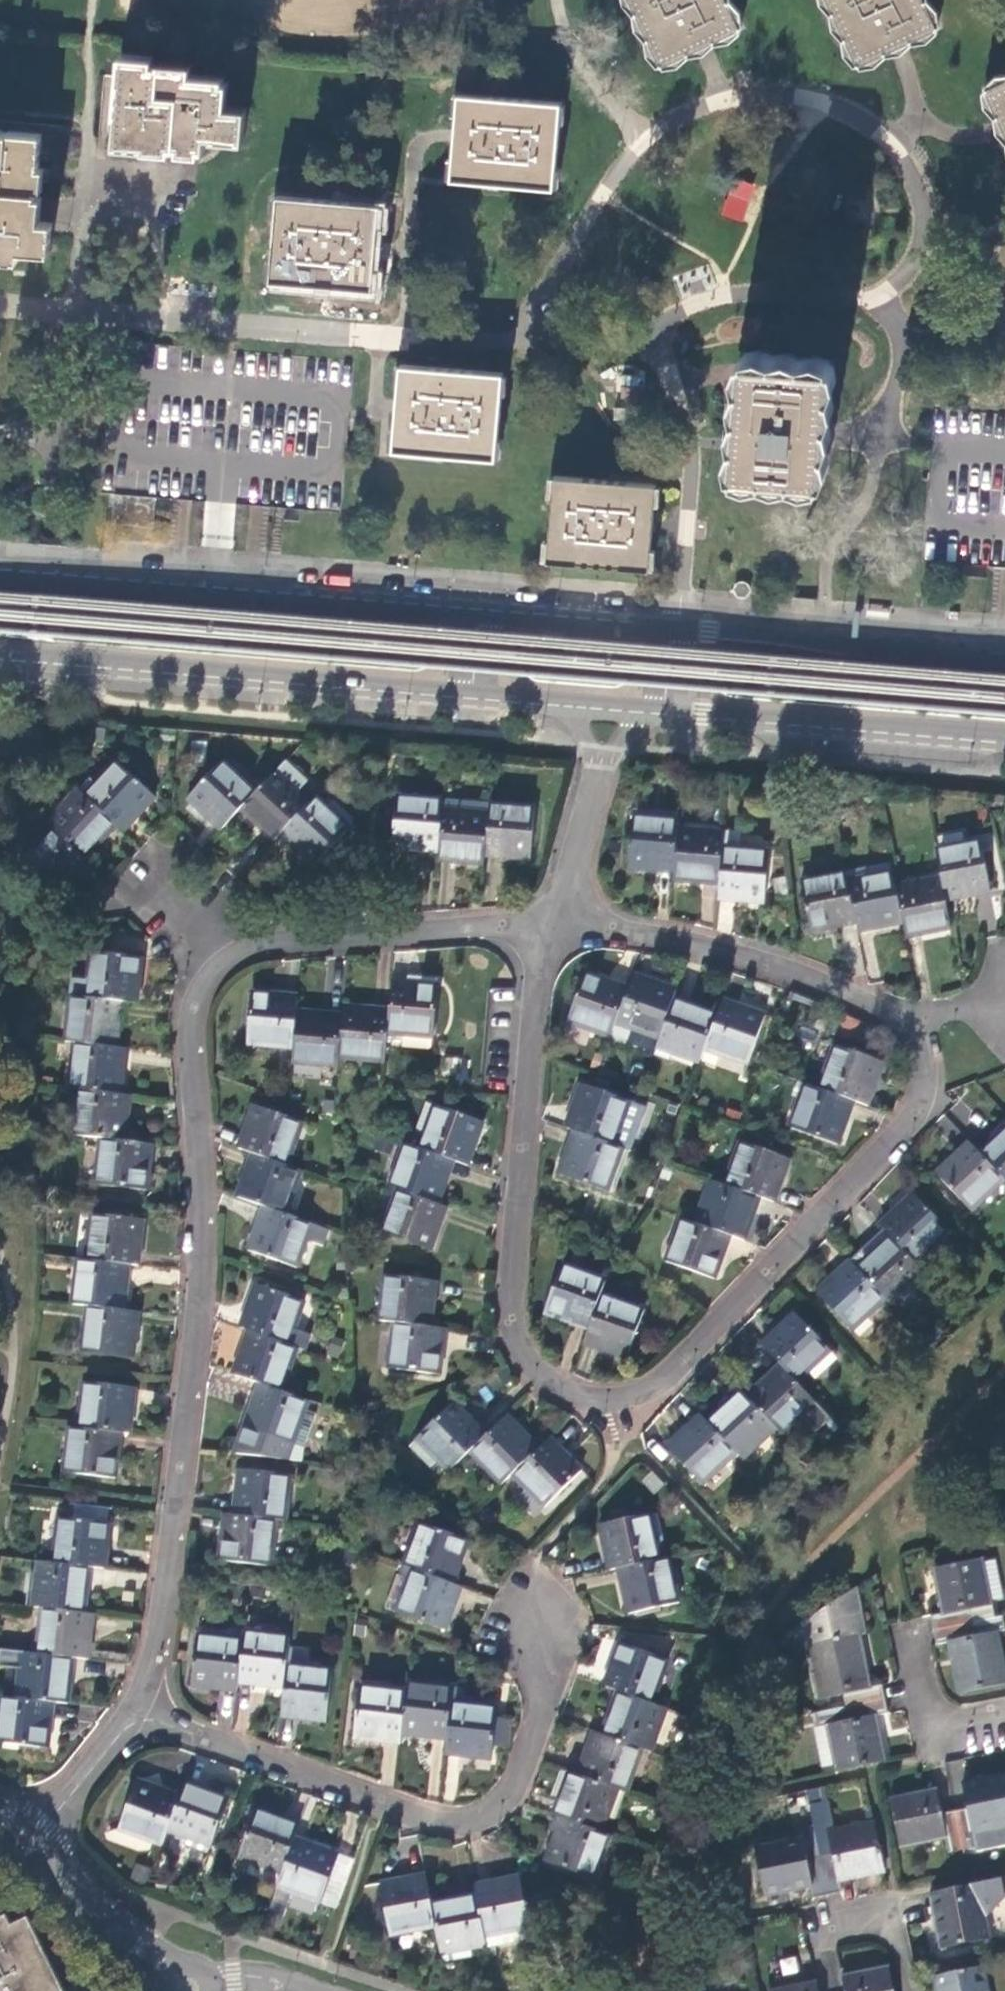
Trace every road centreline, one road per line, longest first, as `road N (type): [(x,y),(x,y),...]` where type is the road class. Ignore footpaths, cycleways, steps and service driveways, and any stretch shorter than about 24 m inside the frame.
road 1 (residential): [(561,909),(253,938),(209,966),(187,1016),(208,1192),(179,1507),(141,1710)]
road 2 (residential): [(913,1021),(926,1084),(915,1110),(667,1389),(584,1397),(524,1347),(506,1304),(534,999),(561,909)]
road 3 (residential): [(521,345),(633,150),(706,105),(785,90),(831,101),(884,131),(917,188),(920,254),(880,311)]
road 4 (residential): [(141,1710),(422,1814),(467,1822),(510,1797),(544,1694),(525,1564)]
road 5 (tertiary): [(478,616),(0,577)]
road 6 (tertiary): [(0,656),(470,696)]
road 7 (residential): [(561,909),(757,960),(913,1021)]
road 8 (tertiary): [(659,713),(1004,740)]
road 9 (tertiary): [(1004,662),(679,633)]
road 10 (residential): [(634,352),(665,365),(692,443),(679,633)]
road 11 (residential): [(880,311),(729,302),(687,316),(634,352)]
road 12 (residential): [(56,314),(71,164),(176,174)]
road 13 (residential): [(825,445),(883,441),(908,344),(880,311)]
road 14 (residential): [(1004,1712),(925,1728),(904,1617)]
road 15 (residential): [(169,1955),(24,1829)]
road 16 (tertiary): [(667,632),(478,616)]
road 17 (residential): [(141,1710),(24,1829)]
road 18 (residential): [(824,1913),(889,1899),(909,1990)]
road 19 (residential): [(603,757),(561,909)]
road 20 (residential): [(408,244),(415,137),(456,136)]
road 21 (residential): [(395,336),(521,345)]

